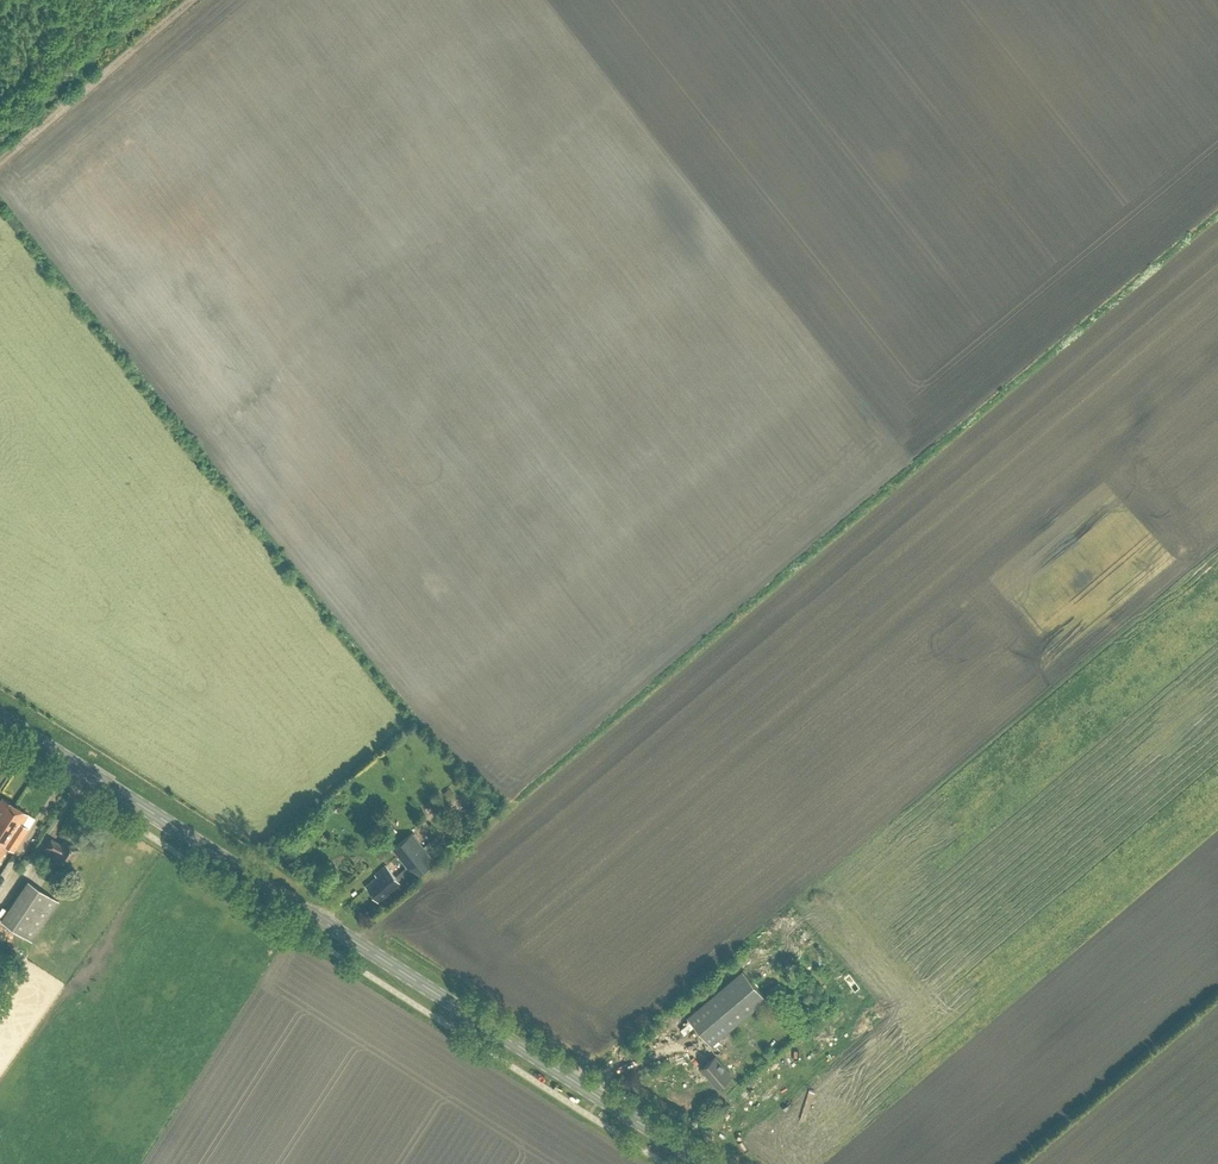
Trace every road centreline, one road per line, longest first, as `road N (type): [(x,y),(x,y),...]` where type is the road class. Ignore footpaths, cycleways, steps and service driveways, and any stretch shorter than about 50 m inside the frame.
road 1 (primary): [(707,1163),(0,713)]

